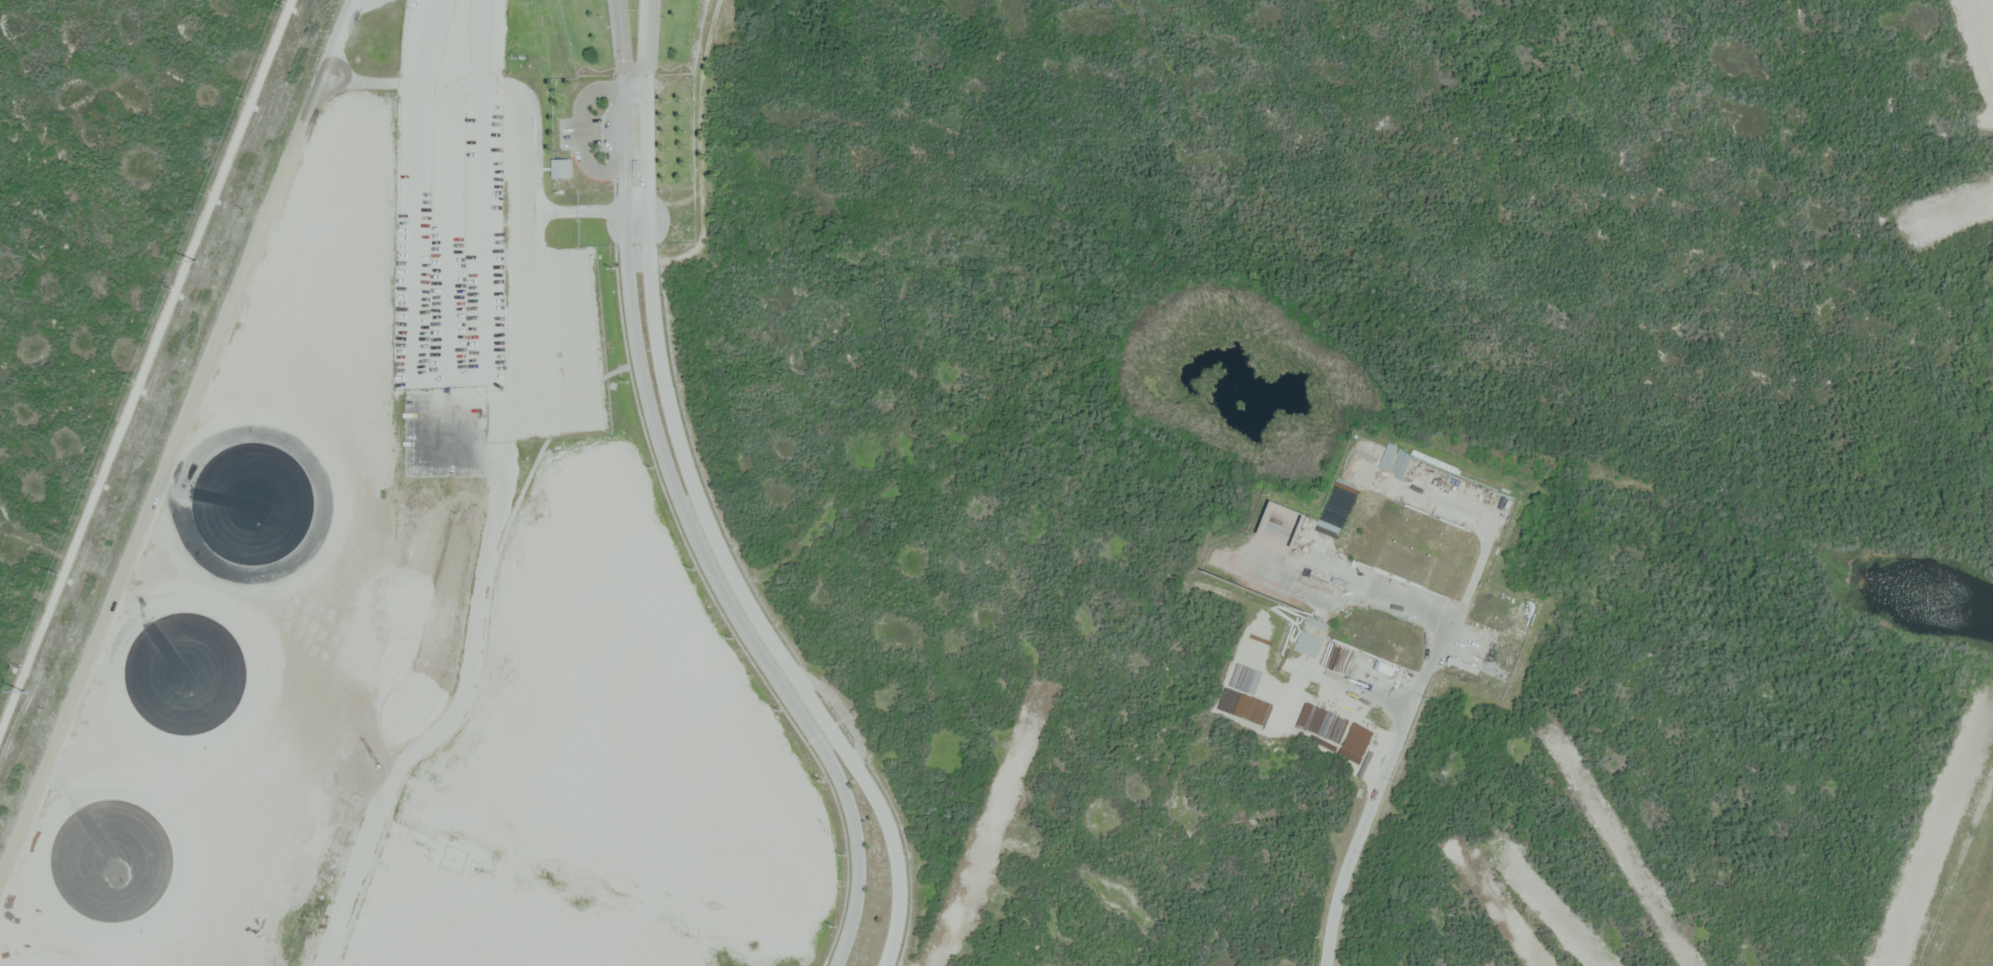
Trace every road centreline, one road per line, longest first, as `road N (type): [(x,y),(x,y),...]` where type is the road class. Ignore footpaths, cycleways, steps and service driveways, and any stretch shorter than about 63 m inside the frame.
road 1 (residential): [(884,965),(901,882),(879,801),(740,585),(713,534),(670,408),(649,260),(648,0)]
road 2 (residential): [(618,0),(637,354),(683,515),(724,598),(845,795),(857,882),(832,965)]
road 3 (track): [(291,0),(0,747)]
road 4 (residential): [(1327,965),(1335,895),(1406,703)]

